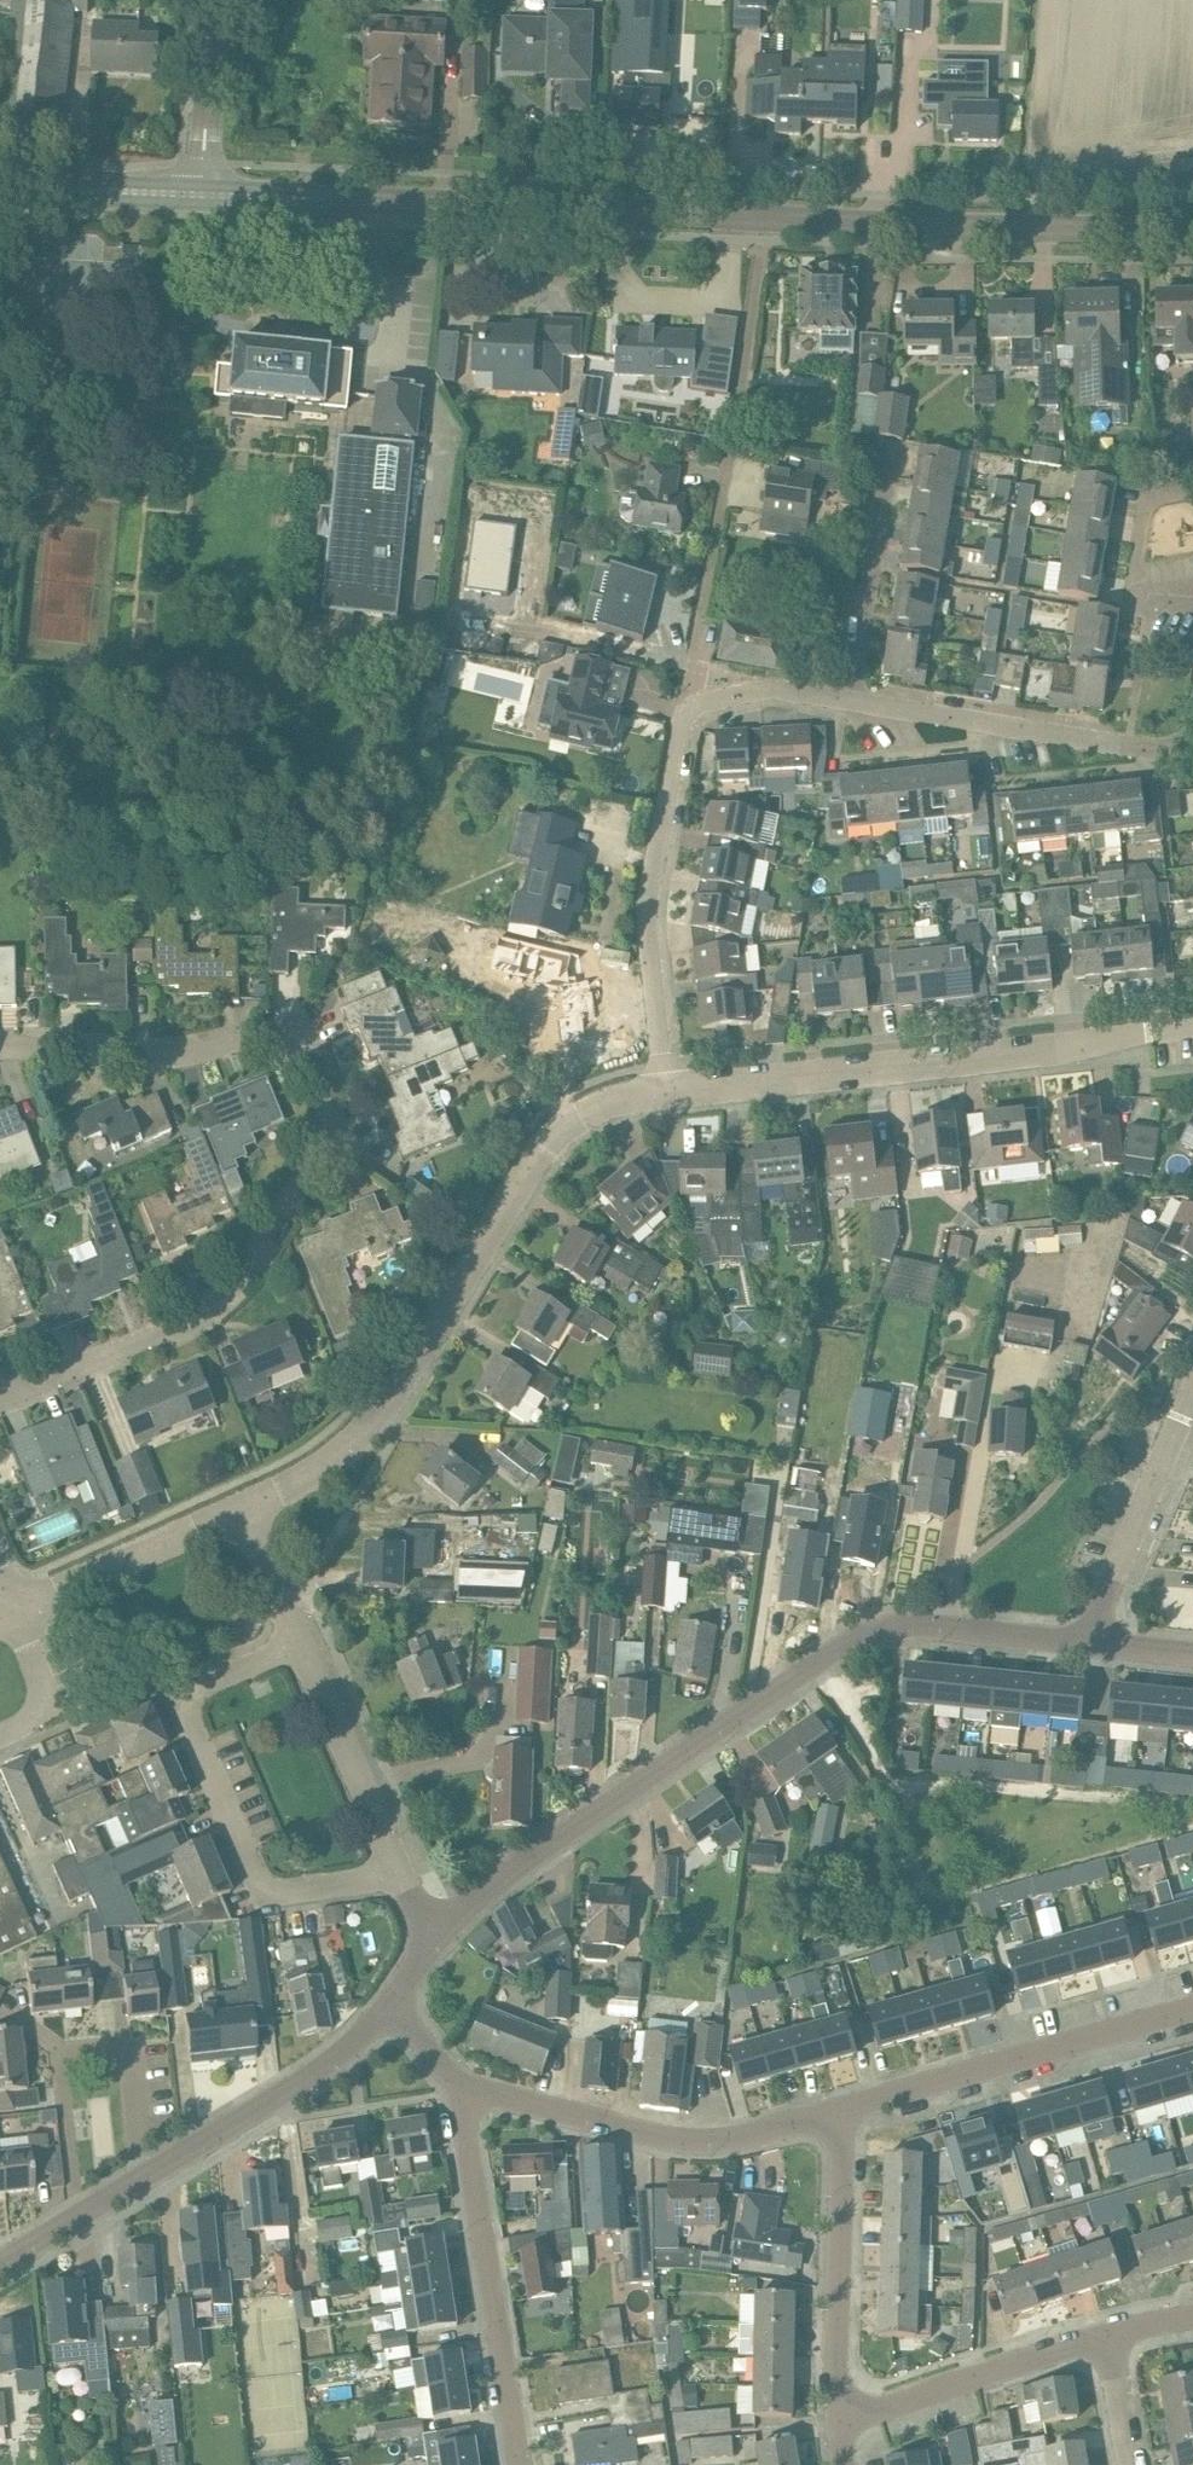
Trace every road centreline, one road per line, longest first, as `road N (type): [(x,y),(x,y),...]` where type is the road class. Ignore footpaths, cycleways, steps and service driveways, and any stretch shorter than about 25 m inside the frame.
road 1 (residential): [(0,1397),(108,1356),(188,1313),(225,1281),(294,1194),(318,1114),(314,1071),(287,1022),(172,1047),(0,1043)]
road 2 (residential): [(435,1936),(476,1895),(878,1630),(1090,1643)]
road 3 (residential): [(248,1496),(357,1430),(386,1402),(564,1125),(609,1101),(665,1090)]
road 4 (tertiary): [(757,217),(204,190)]
road 5 (residential): [(665,1090),(1192,1027)]
road 6 (residential): [(690,704),(757,217)]
road 7 (residential): [(406,1872),(265,1890),(249,1862),(176,1697),(296,1635)]
road 8 (tertiary): [(1192,228),(757,217)]
road 9 (residential): [(851,701),(1126,745),(1135,674),(1192,675)]
road 10 (residential): [(665,1090),(648,909),(690,704)]
road 11 (residential): [(841,2109),(740,2137),(672,2138),(494,2092),(465,2093)]
road 12 (residential): [(523,2464),(465,2093)]
road 13 (residential): [(1192,2009),(841,2109)]
road 14 (residential): [(139,2179),(122,2055),(108,2047),(75,2051),(63,2060),(60,2077),(73,2217)]
road 15 (residential): [(838,2422),(833,2366),(841,2109)]
road 16 (residential): [(139,2179),(323,2064),(392,2003)]
road 17 (residential): [(838,2422),(1107,2335)]
road 18 (residential): [(1090,1643),(1192,1385)]
road 19 (residential): [(406,1872),(393,1829),(296,1635)]
road 20 (residential): [(11,1604),(248,1496)]
road 21 (residential): [(893,448),(851,701)]
road 22 (tertiary): [(204,190),(0,175)]
road 23 (tertiary): [(204,190),(217,0)]
road 24 (residential): [(0,1736),(61,1710),(11,1604)]
road 25 (residential): [(851,701),(776,687),(690,704)]
road 26 (residential): [(1192,493),(1156,495),(1144,525),(1140,613)]
road 27 (residential): [(296,1635),(248,1496)]
road 28 (residential): [(1130,2464),(1107,2335)]

